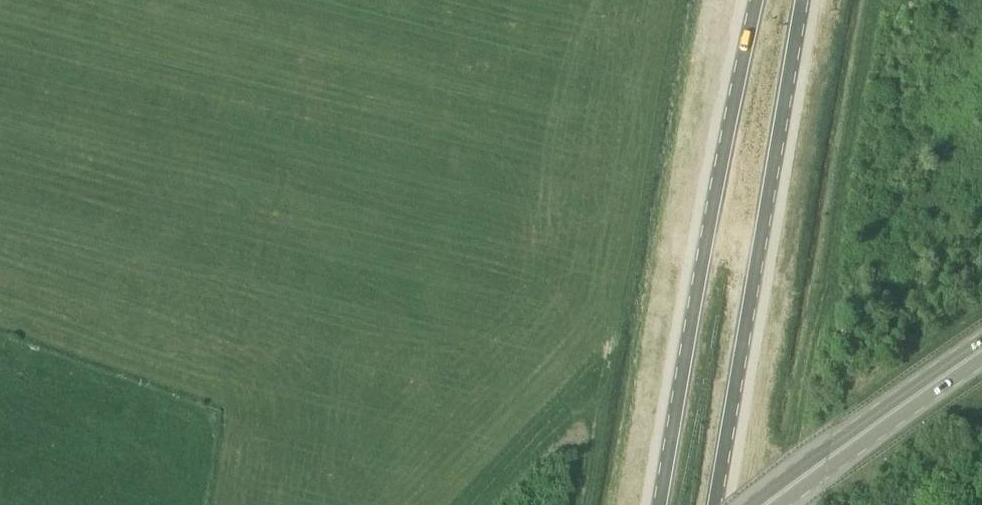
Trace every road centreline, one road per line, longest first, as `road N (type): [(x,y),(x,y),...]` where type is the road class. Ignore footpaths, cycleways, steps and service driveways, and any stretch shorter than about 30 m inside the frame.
road 1 (primary): [(757,0),(659,504)]
road 2 (primary): [(715,504),(802,0)]
road 3 (primary): [(771,504),(981,351)]

